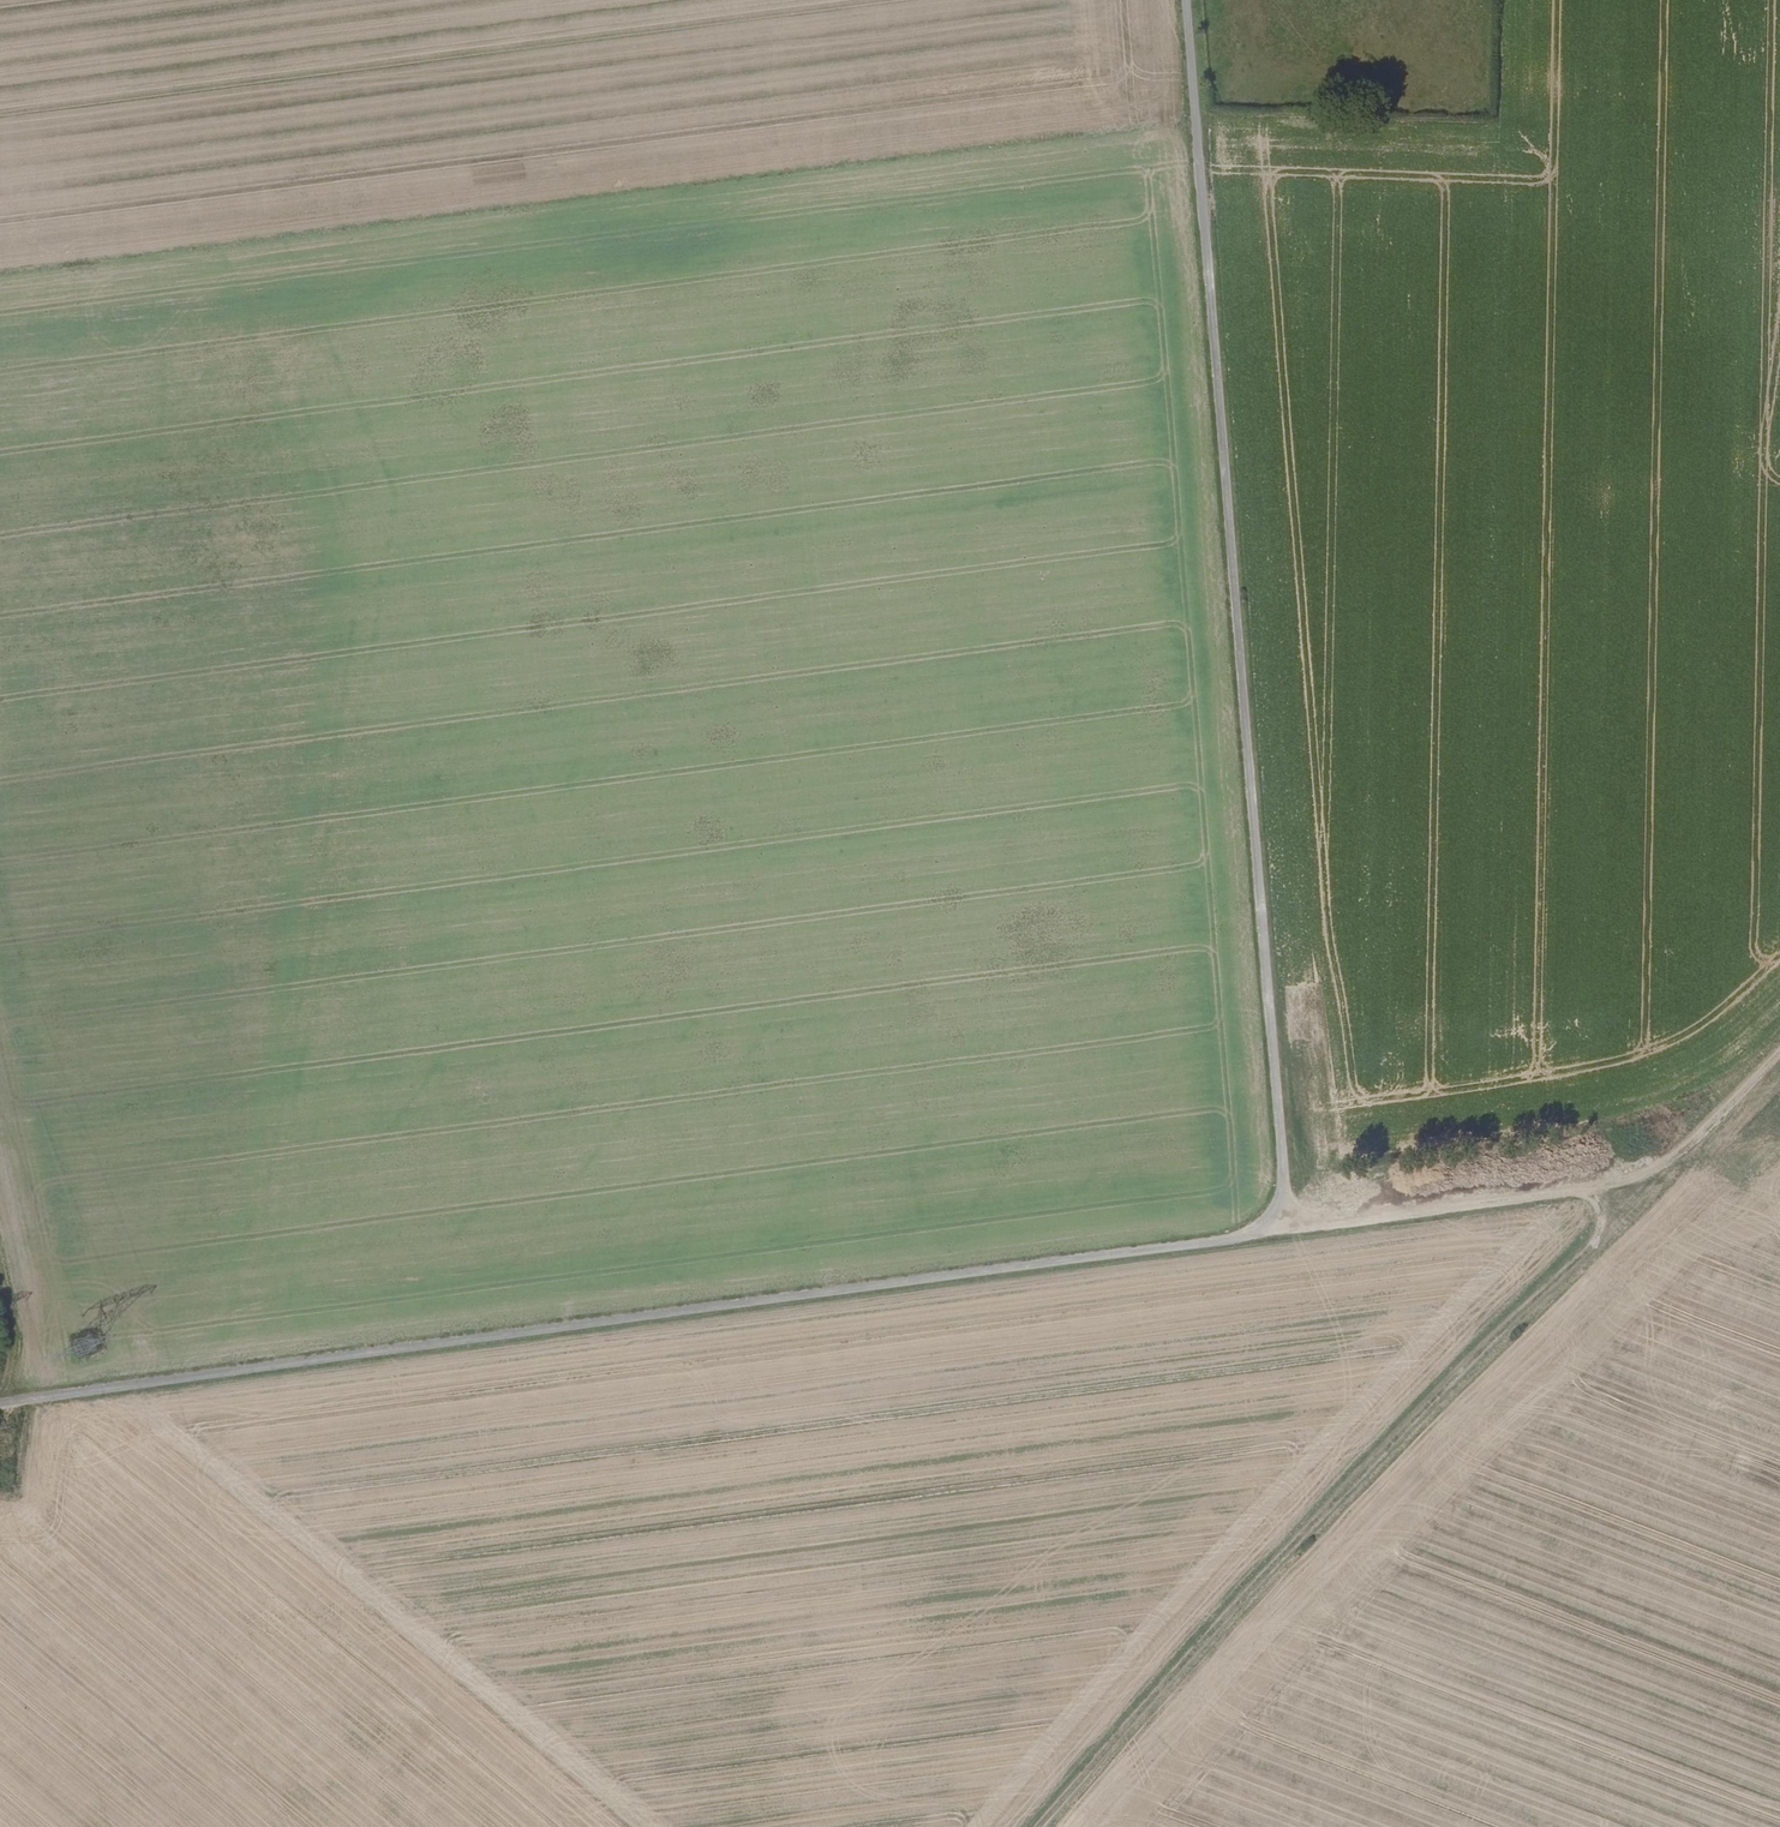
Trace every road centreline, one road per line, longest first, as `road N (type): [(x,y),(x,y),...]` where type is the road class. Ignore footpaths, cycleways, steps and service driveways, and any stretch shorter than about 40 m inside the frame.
road 1 (unclassified): [(1186,0),(1284,1183),(1264,1225),(1236,1238),(0,1404)]
road 2 (track): [(1585,1189),(1603,1227),(1589,1251),(1352,1490),(1057,1826)]
road 3 (track): [(1779,1061),(1685,1152),(1617,1185),(1297,1220),(1274,1210)]

